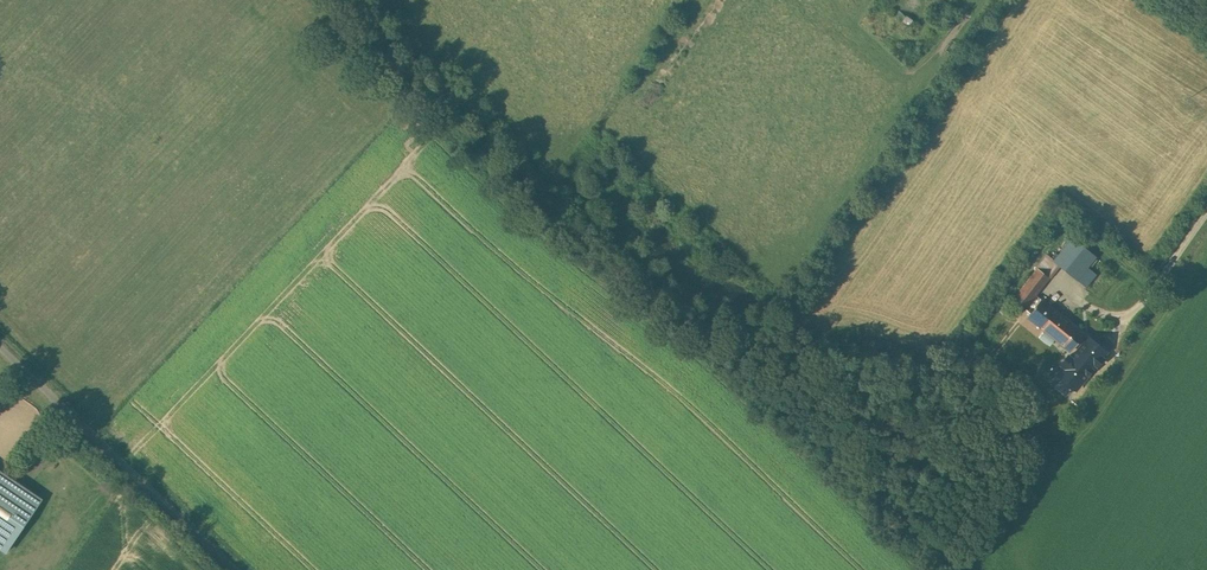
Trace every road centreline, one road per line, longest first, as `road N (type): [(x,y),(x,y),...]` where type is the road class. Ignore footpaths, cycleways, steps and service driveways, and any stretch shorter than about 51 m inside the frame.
road 1 (unclassified): [(0,348),(234,569)]

